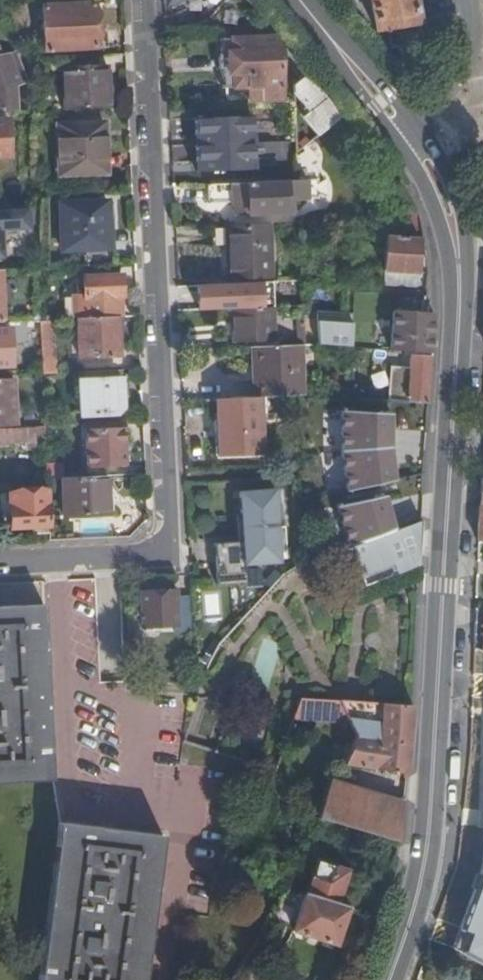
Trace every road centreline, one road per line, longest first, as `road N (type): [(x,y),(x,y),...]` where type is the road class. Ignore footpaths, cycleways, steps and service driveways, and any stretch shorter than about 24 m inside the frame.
road 1 (secondary): [(390,979),(427,852),(460,253),(441,191),(403,131),(294,0)]
road 2 (residential): [(142,0),(170,552),(0,563)]

